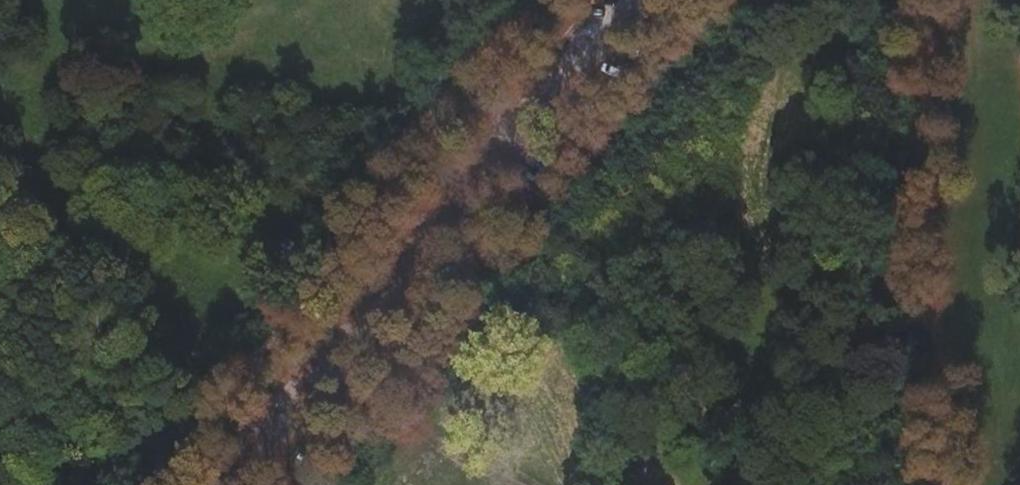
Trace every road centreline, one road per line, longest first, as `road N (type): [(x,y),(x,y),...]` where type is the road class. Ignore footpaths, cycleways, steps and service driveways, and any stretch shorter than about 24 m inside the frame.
road 1 (track): [(941,484),(914,0)]

